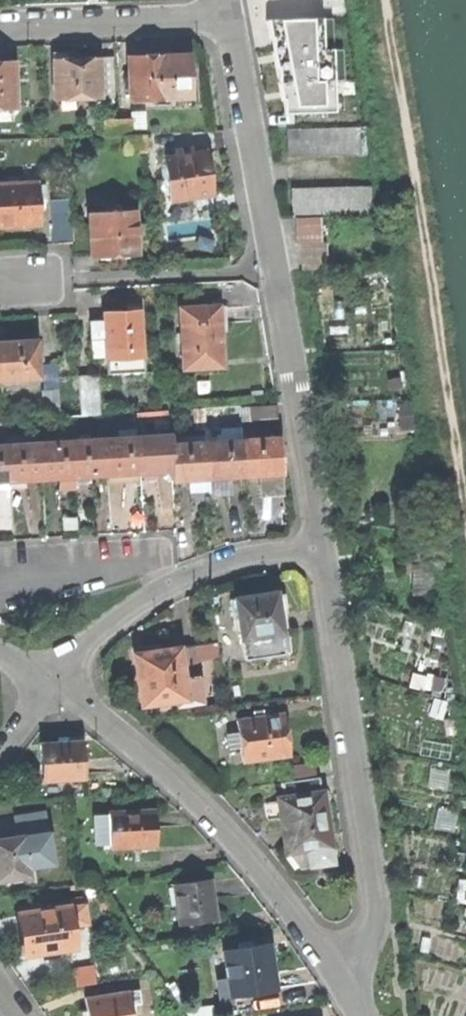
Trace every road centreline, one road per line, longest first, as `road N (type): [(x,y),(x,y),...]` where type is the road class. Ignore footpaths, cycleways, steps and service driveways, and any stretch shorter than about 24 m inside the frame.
road 1 (residential): [(228,13),(322,551)]
road 2 (track): [(388,0),(465,492)]
road 3 (residential): [(322,551),(375,885),(371,931),(343,973)]
road 4 (residential): [(54,684),(198,801),(343,973)]
road 5 (residential): [(322,551),(234,562),(180,582),(120,617),(54,684)]
road 6 (residential): [(0,23),(228,13)]

